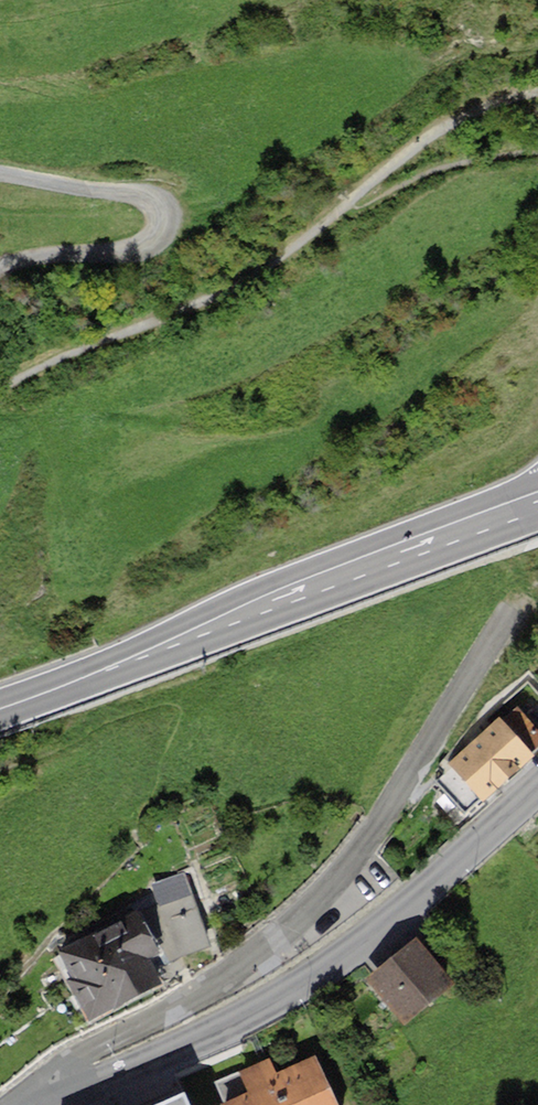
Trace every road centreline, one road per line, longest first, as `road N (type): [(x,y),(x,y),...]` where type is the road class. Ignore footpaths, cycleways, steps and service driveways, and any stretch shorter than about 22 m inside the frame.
road 1 (residential): [(528,598),(449,706),(378,829),(289,926),(182,1004),(59,1065),(17,1104)]
road 2 (track): [(537,89),(490,104),(426,139),(252,273),(0,391)]
road 3 (tertiary): [(49,1104),(240,1020),(339,963),(537,788)]
road 4 (primary): [(537,500),(0,708)]
road 5 (track): [(0,172),(131,195),(160,209),(166,223),(162,241),(142,251),(0,267)]

